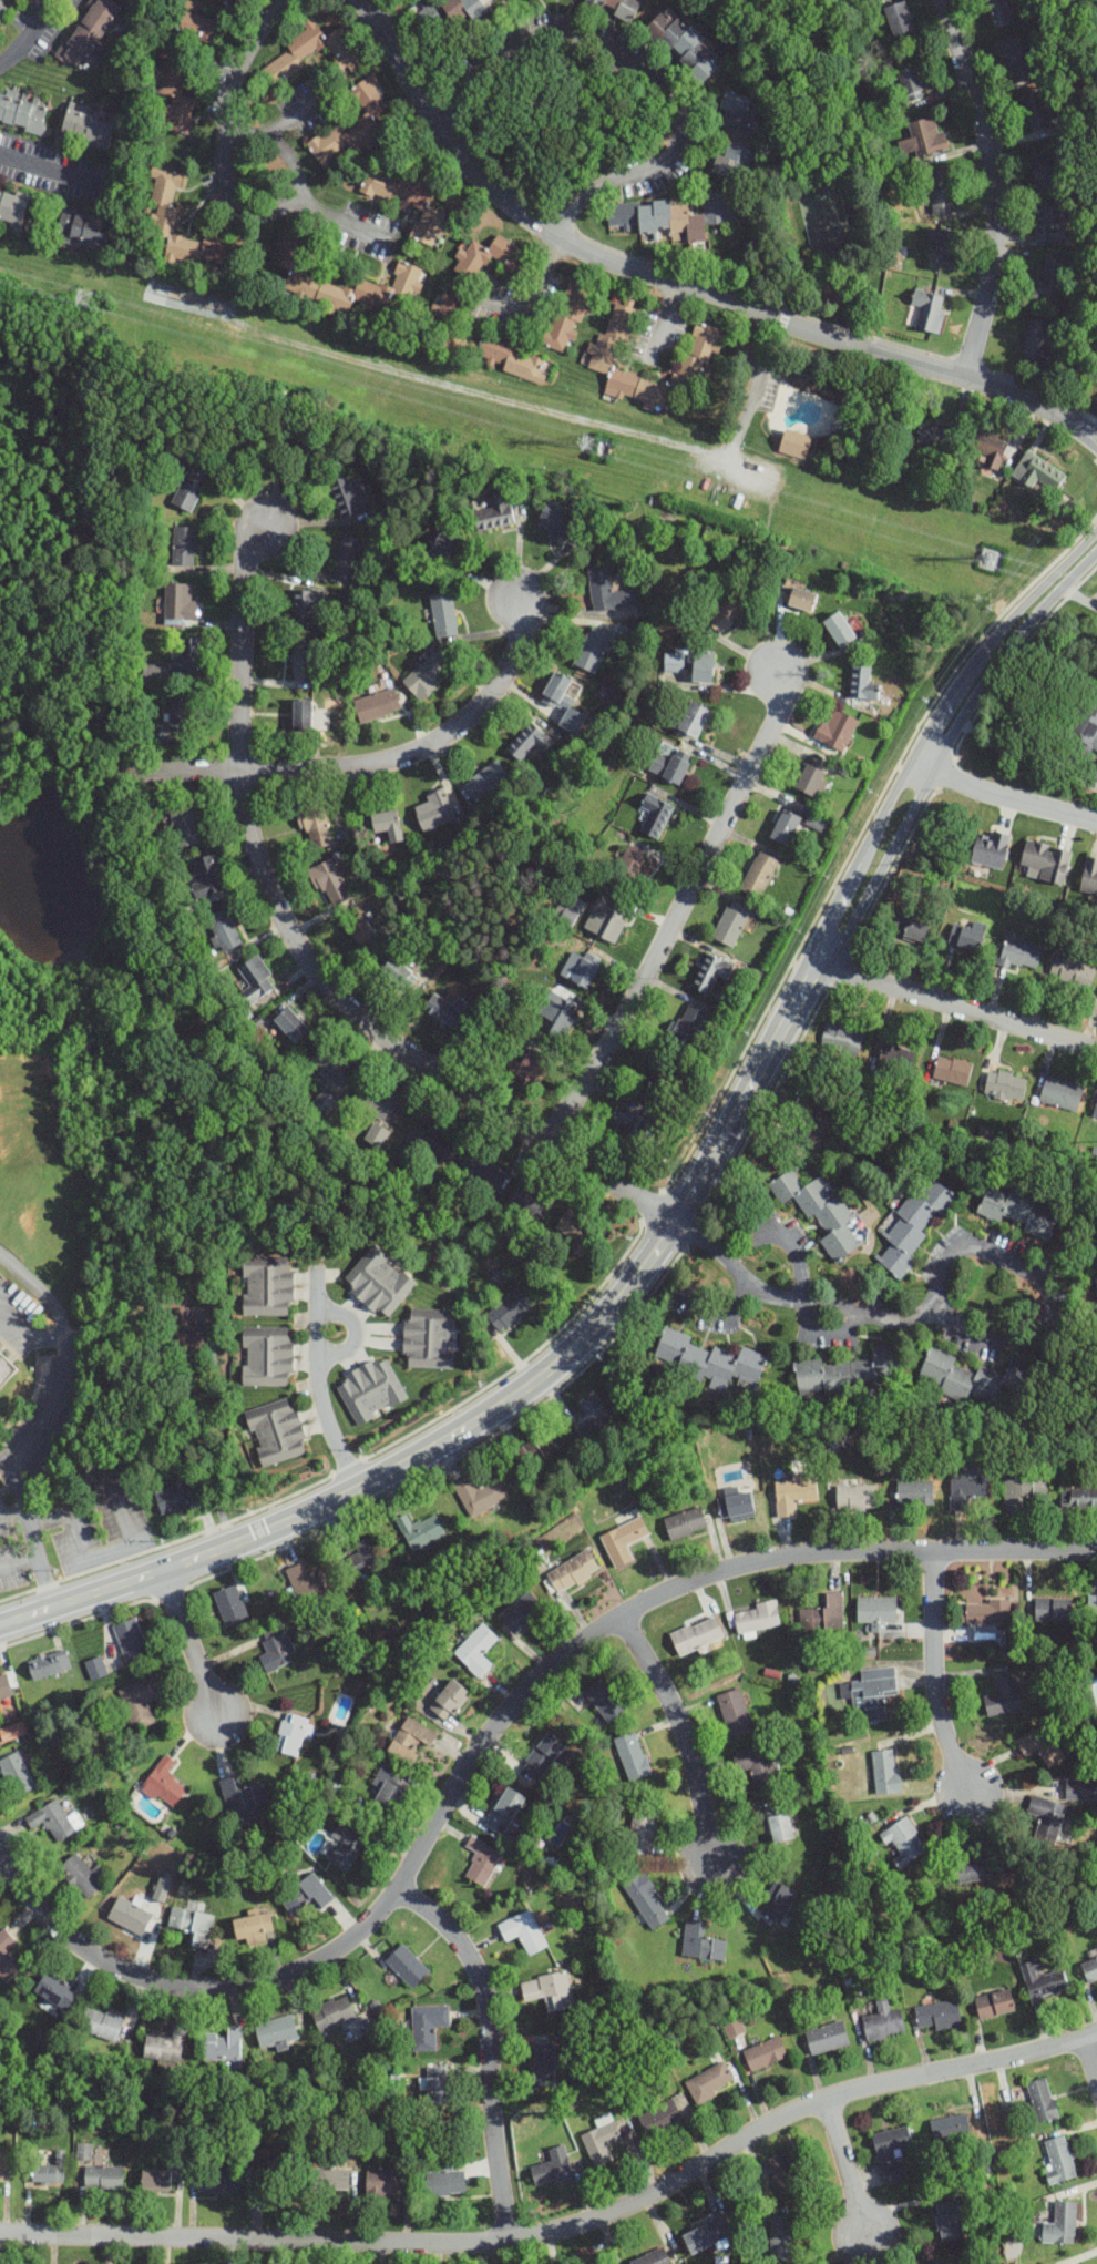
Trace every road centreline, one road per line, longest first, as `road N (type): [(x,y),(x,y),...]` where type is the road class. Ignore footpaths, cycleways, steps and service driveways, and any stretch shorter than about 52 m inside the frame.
road 1 (residential): [(0,1856),(50,1924),(116,1970),(155,1986),(257,1988),(348,1944),(381,1913),(471,1760),(510,1710),(557,1660),(622,1617),(719,1574),(792,1558),(1096,1552)]
road 2 (residential): [(1096,2030),(829,2095),(628,2204),(510,2237),(0,2232)]
road 3 (tertiary): [(0,1623),(163,1569),(360,1488),(526,1386),(599,1320),(688,1204),(818,963)]
road 4 (residential): [(673,1223),(373,1037),(314,977),(276,912),(235,772),(244,571),(268,529)]
road 5 (residential): [(361,0),(470,172),(571,247),(1016,391),(1090,434)]
road 6 (residential): [(673,1223),(787,1297),(881,1314),(943,1312),(939,1269),(964,1246),(1006,1253),(1049,1293),(1045,1320),(1019,1339),(978,1337),(943,1312)]
road 7 (residential): [(550,1145),(782,711),(772,667)]
road 8 (residential): [(116,771),(340,769),(402,757),(444,738),(482,705),(522,638),(516,596)]
road 9 (tertiary): [(818,963),(849,934),(991,674),(1096,552)]
road 10 (residential): [(965,374),(991,262),(995,197),(988,144),(942,0)]
road 11 (residential): [(1096,1049),(818,963)]
road 12 (residential): [(622,1617),(689,1753),(709,1857)]
road 13 (residential): [(932,1554),(937,1709),(967,1795)]
road 14 (residential): [(360,1488),(320,1380),(318,1271)]
road 15 (residential): [(397,1889),(441,1923),(471,1961),(489,2003),(489,2069)]
road 16 (residential): [(1096,823),(992,796),(915,758)]
road 17 (tertiary): [(1096,530),(977,659)]
road 18 (residential): [(510,2237),(489,2069)]
road 19 (residential): [(163,1569),(219,1714)]
road 20 (residential): [(868,2238),(829,2095)]

